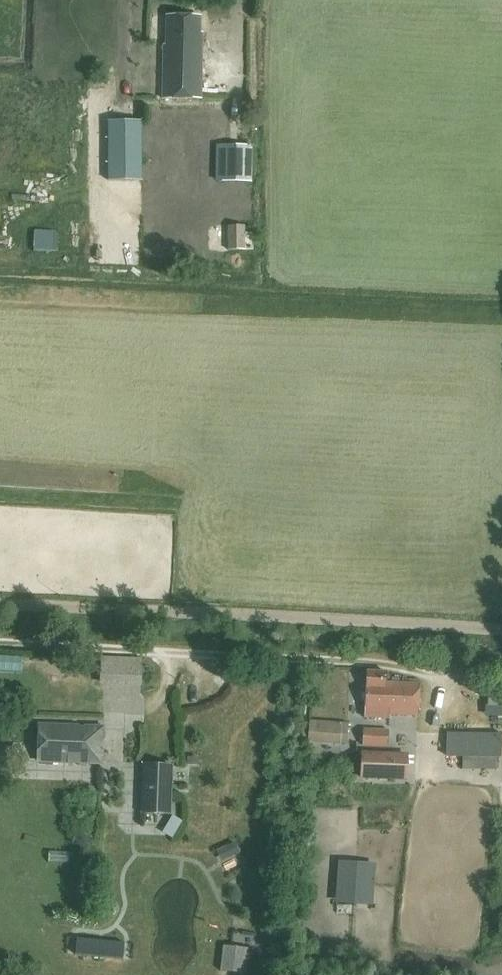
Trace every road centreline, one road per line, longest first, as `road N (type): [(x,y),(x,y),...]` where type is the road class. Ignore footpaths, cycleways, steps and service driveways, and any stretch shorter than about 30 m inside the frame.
road 1 (track): [(0,640),(362,659),(430,676)]

